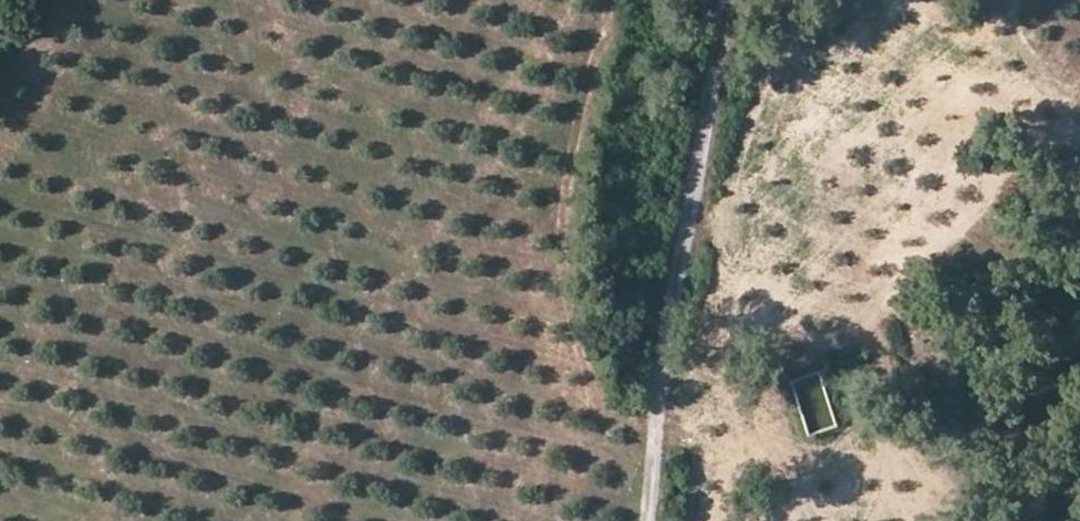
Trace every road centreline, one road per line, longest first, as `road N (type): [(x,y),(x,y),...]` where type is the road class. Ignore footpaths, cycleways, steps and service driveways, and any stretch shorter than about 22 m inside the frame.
road 1 (track): [(723,0),(676,274),(648,520)]

